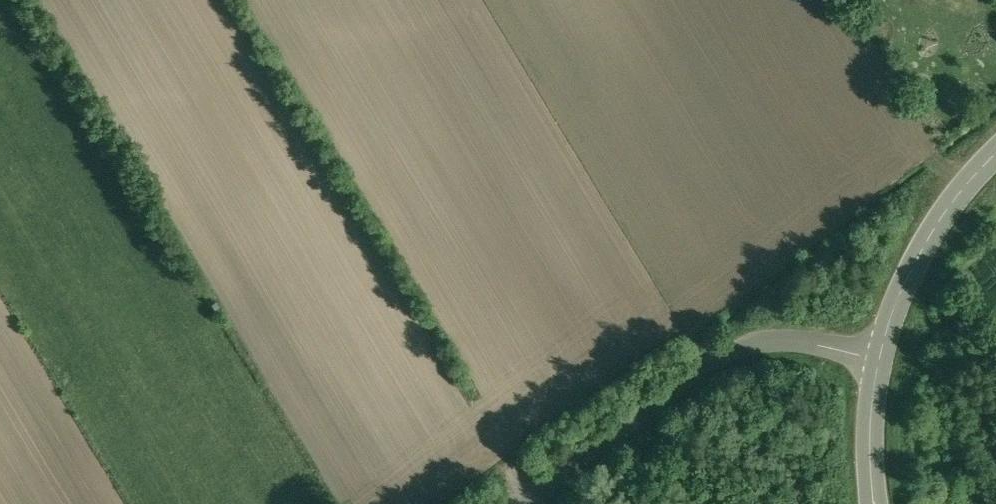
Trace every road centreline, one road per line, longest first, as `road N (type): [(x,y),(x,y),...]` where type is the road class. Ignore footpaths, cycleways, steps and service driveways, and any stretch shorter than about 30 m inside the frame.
road 1 (unclassified): [(878,361),(806,343),(742,348),(528,503)]
road 2 (tertiary): [(995,151),(923,245),(878,361)]
road 3 (tertiary): [(878,361),(871,488)]

